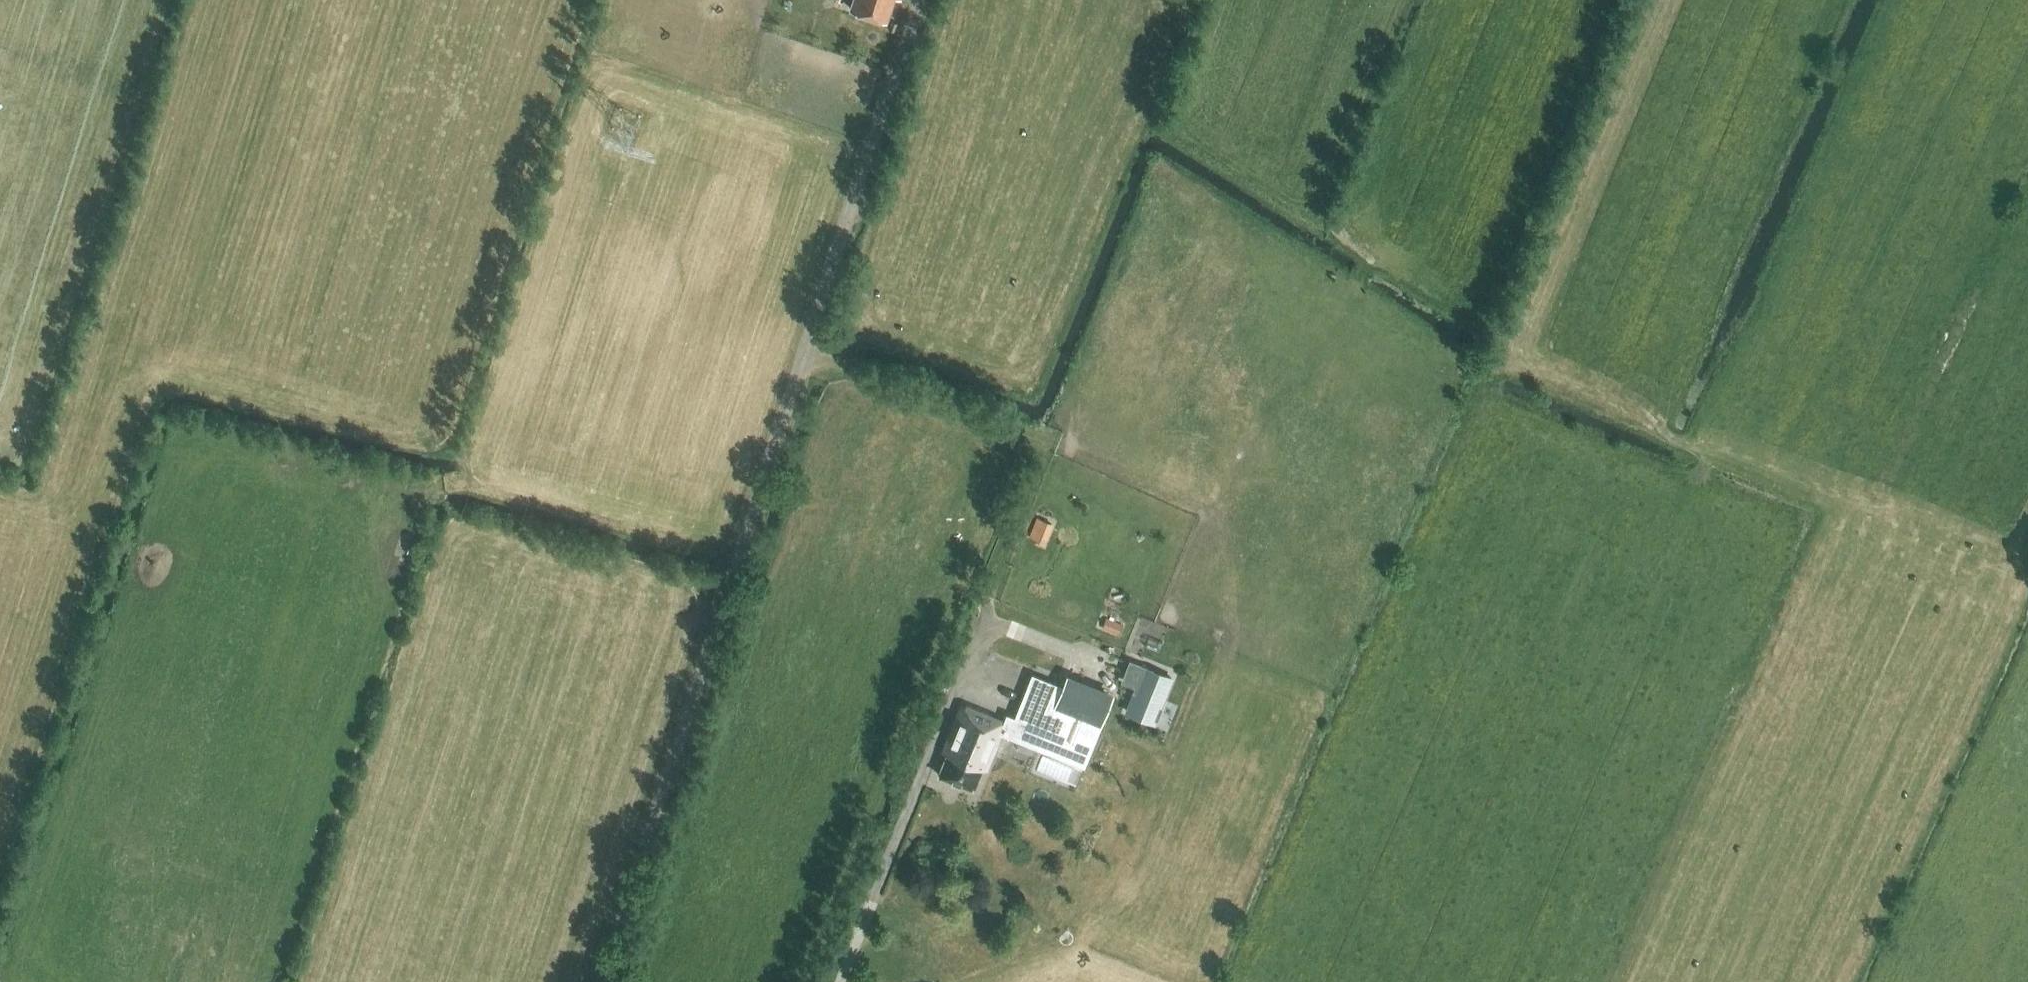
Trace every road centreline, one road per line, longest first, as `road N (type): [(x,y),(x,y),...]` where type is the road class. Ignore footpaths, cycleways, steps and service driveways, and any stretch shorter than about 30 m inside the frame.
road 1 (track): [(603,981),(918,0)]

